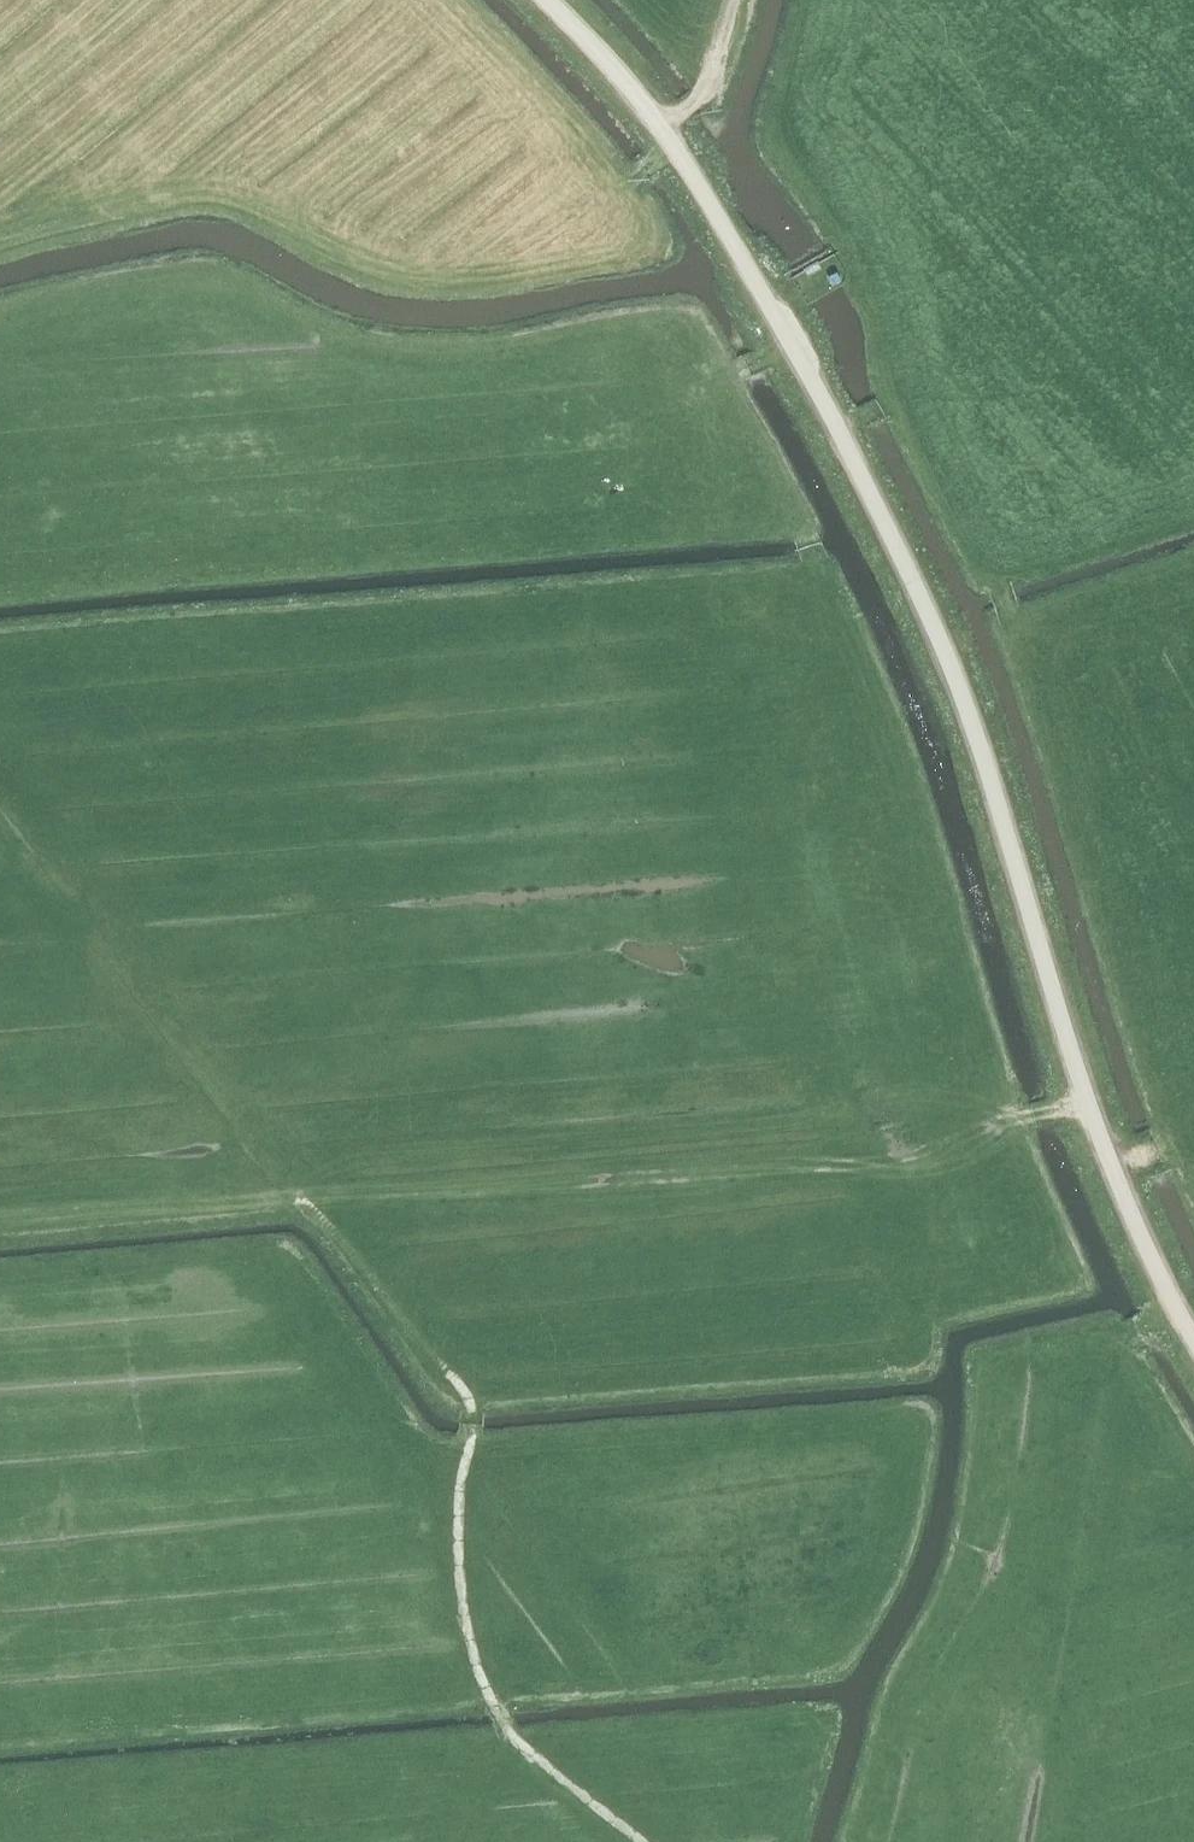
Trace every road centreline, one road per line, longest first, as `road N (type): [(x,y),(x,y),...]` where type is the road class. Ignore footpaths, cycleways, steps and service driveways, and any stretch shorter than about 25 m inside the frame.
road 1 (unclassified): [(1193,1339),(1094,1120),(973,727),(901,558),(838,428),(689,169),(622,77),(547,0)]

